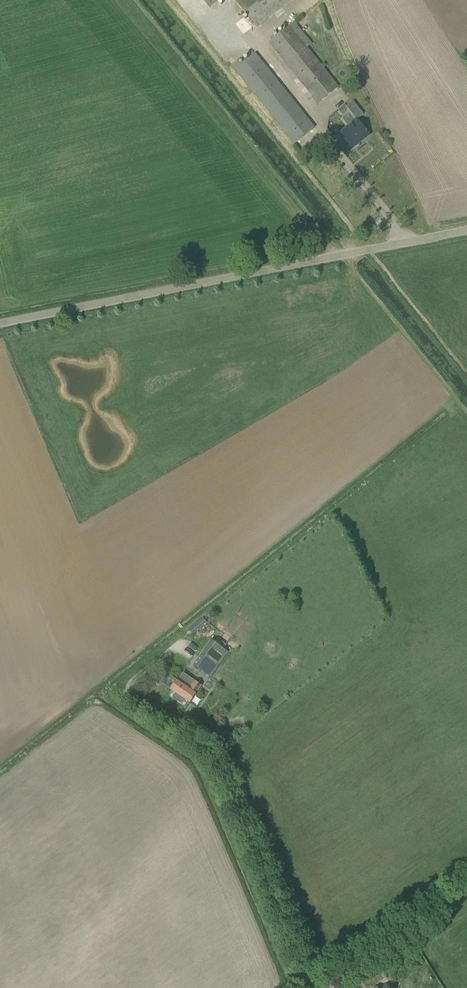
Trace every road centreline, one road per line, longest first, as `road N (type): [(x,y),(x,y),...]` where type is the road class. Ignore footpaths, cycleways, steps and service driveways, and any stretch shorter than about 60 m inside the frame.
road 1 (unclassified): [(0,323),(466,230)]
road 2 (unclassified): [(466,890),(319,987)]

